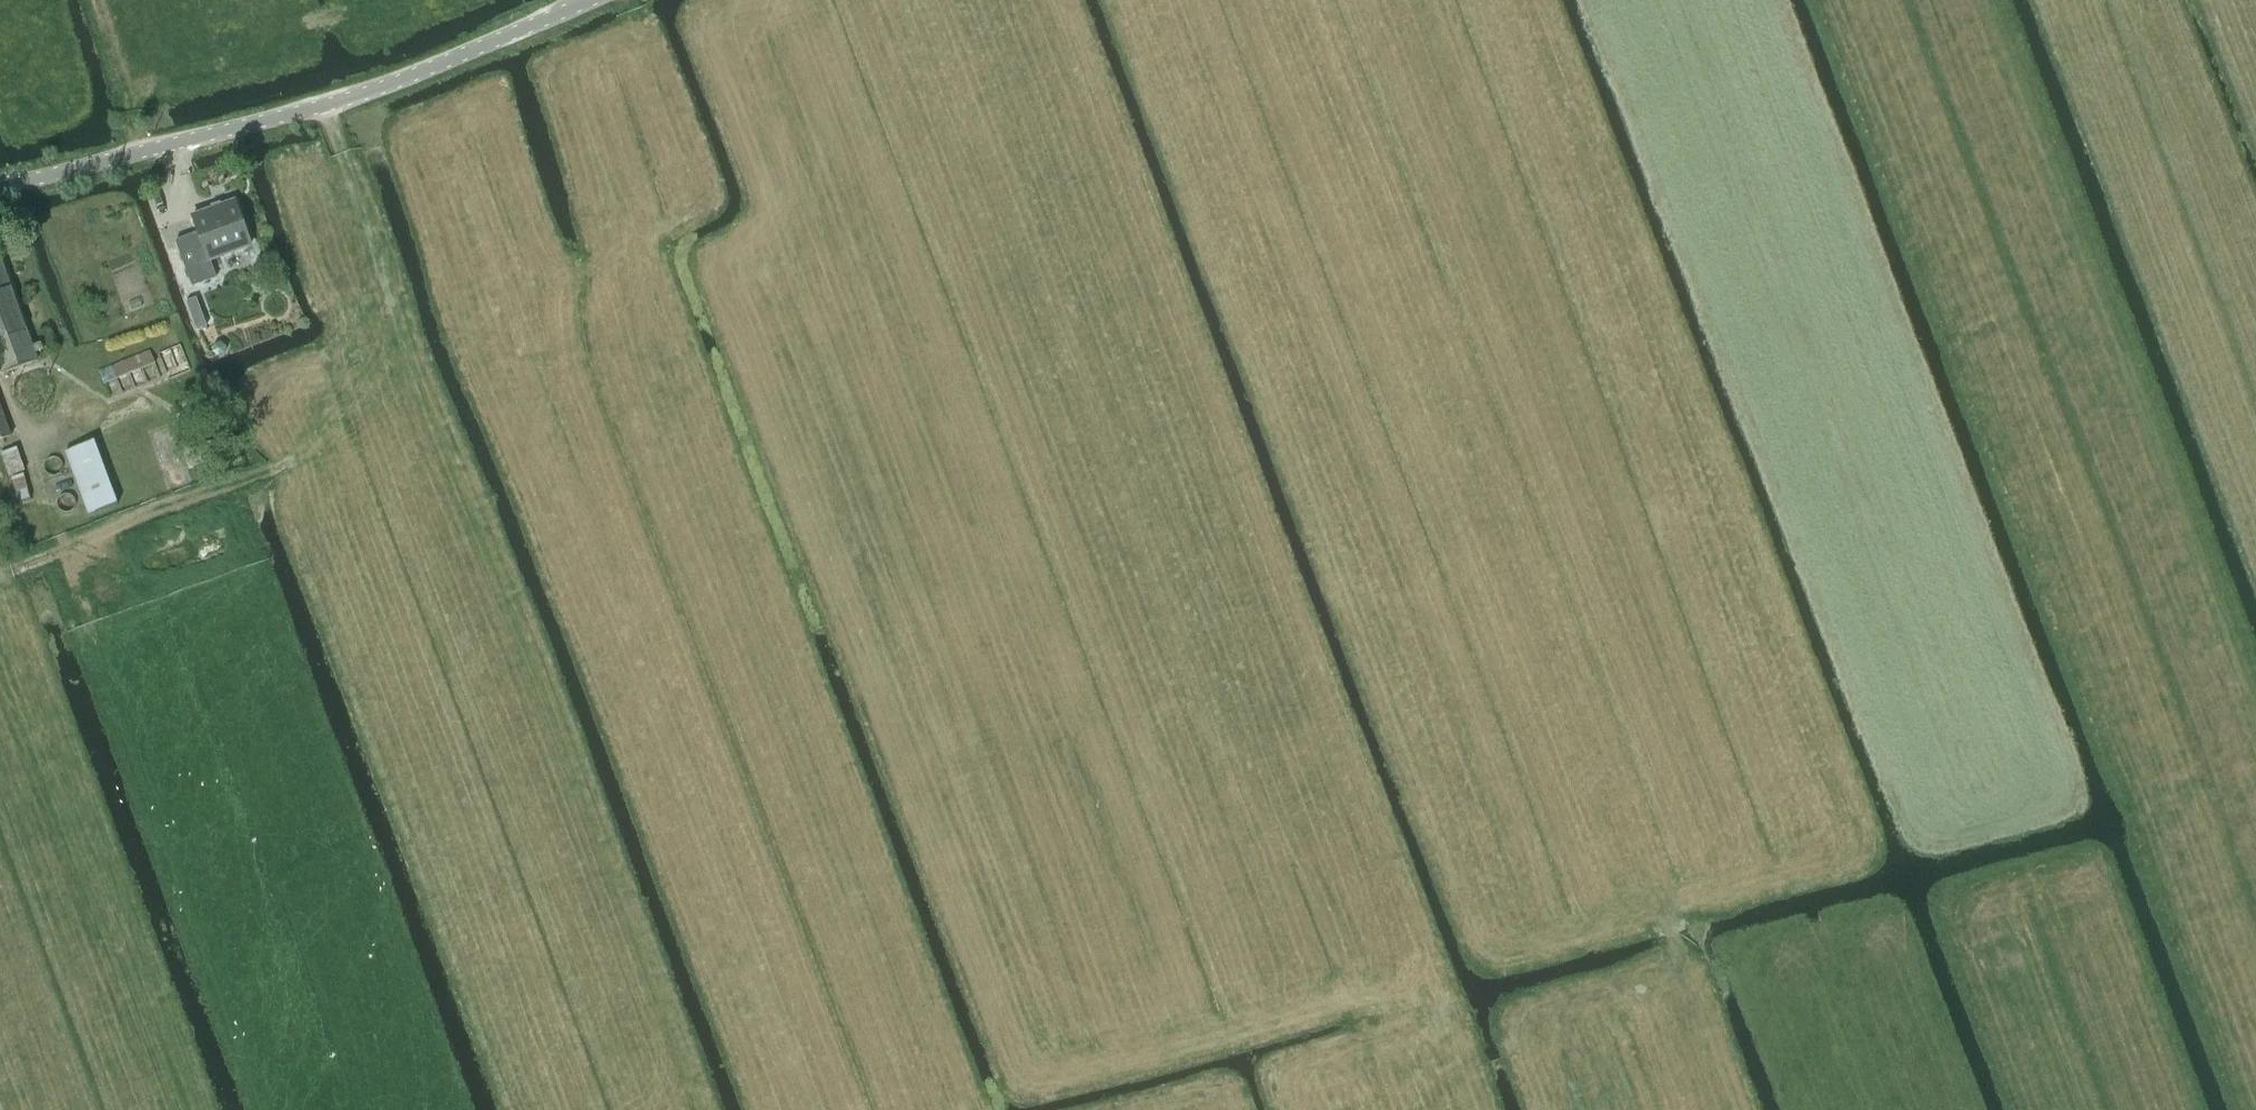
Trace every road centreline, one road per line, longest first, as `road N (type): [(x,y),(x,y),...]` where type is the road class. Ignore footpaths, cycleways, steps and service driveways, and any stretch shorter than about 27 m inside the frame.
road 1 (track): [(627,0),(647,49),(657,274),(812,740),(961,1109)]
road 2 (tertiary): [(0,187),(380,89),(593,0)]
road 3 (track): [(832,100),(763,0)]

